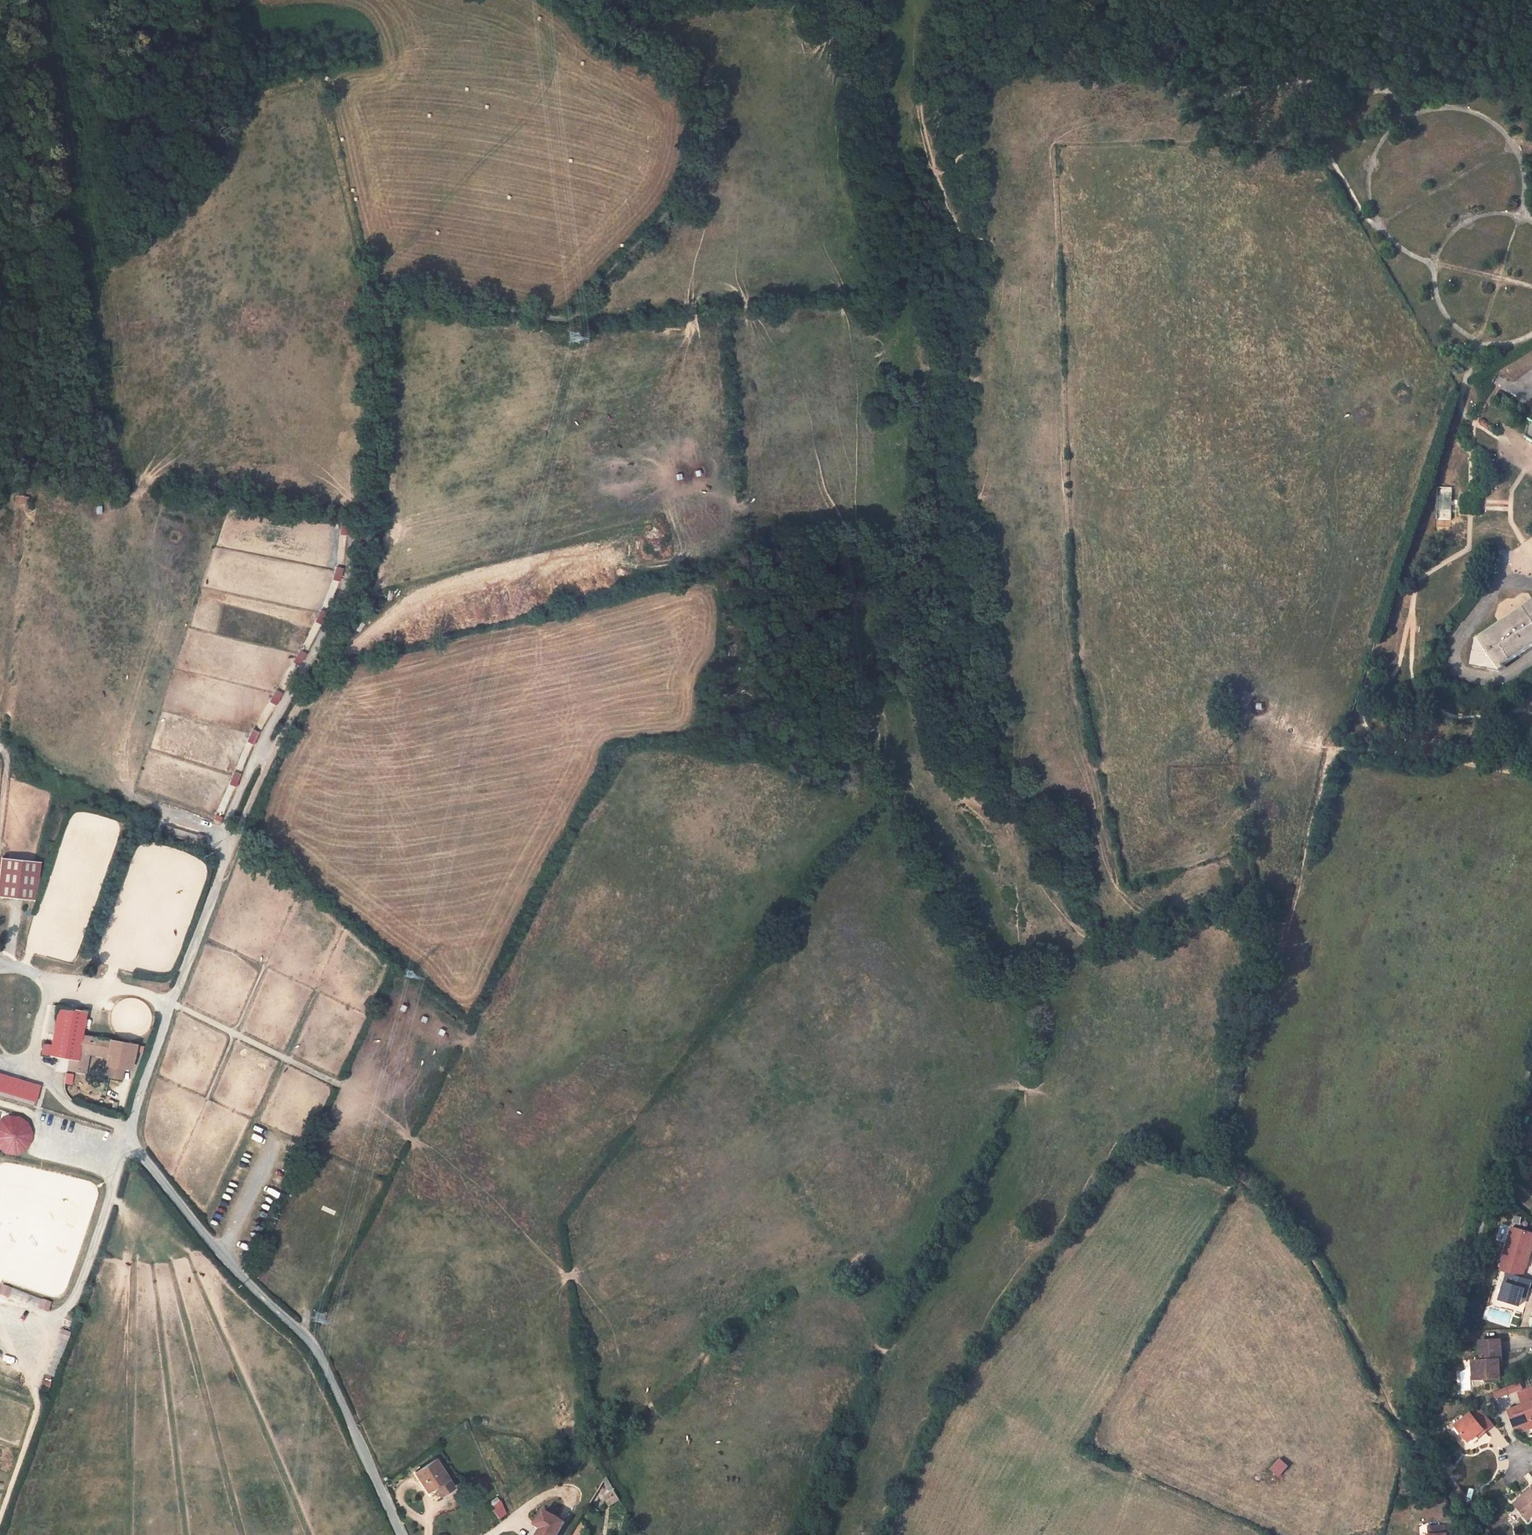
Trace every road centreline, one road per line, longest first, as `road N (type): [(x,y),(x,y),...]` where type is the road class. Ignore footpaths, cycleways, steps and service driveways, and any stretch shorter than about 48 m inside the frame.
road 1 (track): [(225,864),(358,587),(377,483),(375,347),(387,299),(405,291),(567,318),(669,206),(692,154),(696,120),(684,83),(667,61),(574,0)]
road 2 (track): [(1531,774),(1334,750),(1236,1128),(1233,1149),(1244,1185),(1301,1249),(1363,1371),(1413,1436)]
road 3 (residential): [(399,1534),(314,1344),(208,1241),(128,1134)]
road 4 (track): [(1531,1072),(1496,1162),(1413,1436)]
road 5 (track): [(1413,1436),(1492,1534)]

